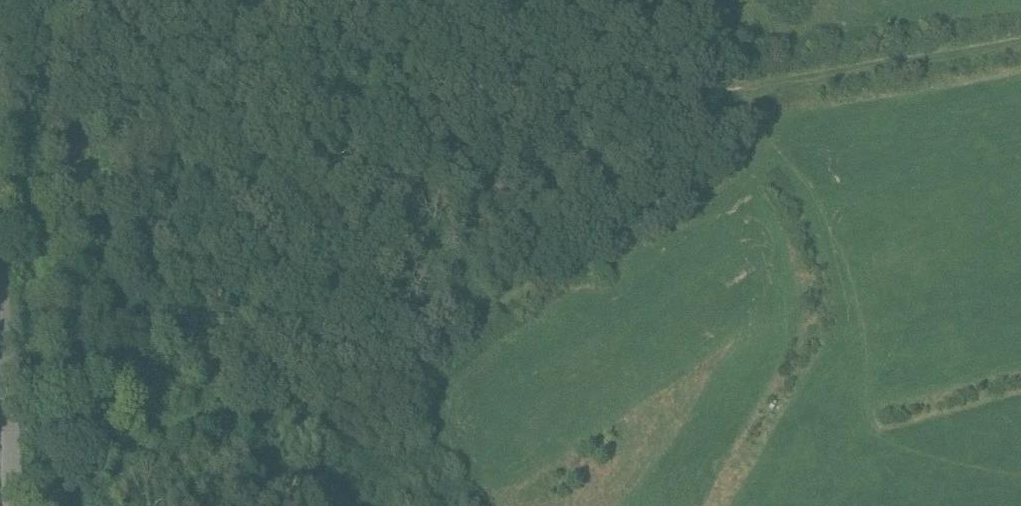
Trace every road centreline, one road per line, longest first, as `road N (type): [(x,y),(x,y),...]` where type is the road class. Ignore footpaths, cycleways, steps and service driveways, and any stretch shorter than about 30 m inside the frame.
road 1 (track): [(772,89),(740,142),(412,367),(228,415)]
road 2 (track): [(170,0),(259,159),(336,211),(293,308),(228,415)]
road 3 (track): [(1020,47),(772,89),(704,85),(638,52),(641,0)]
road 4 (track): [(228,415),(10,427)]

